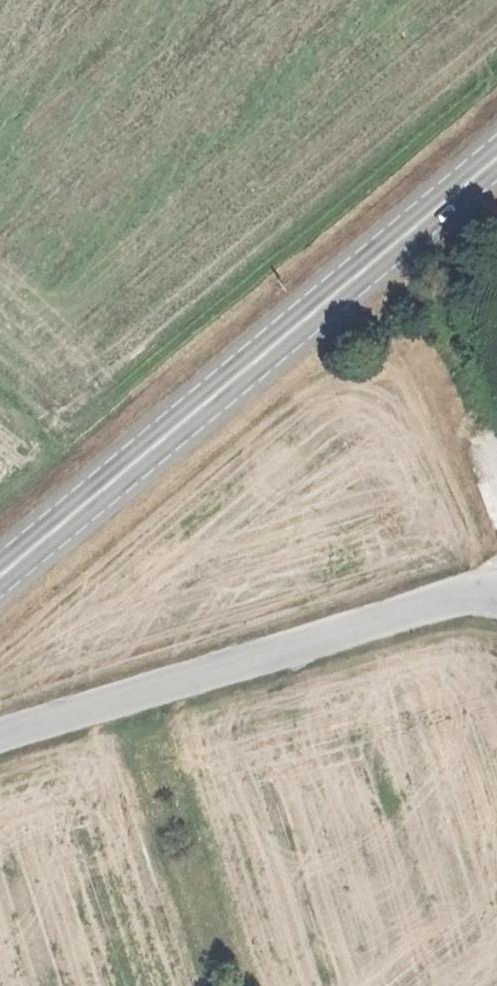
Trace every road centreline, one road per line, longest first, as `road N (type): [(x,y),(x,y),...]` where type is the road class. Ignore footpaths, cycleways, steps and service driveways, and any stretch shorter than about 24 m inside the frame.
road 1 (secondary): [(496,156),(0,575)]
road 2 (unclassified): [(0,736),(429,604),(496,596)]

